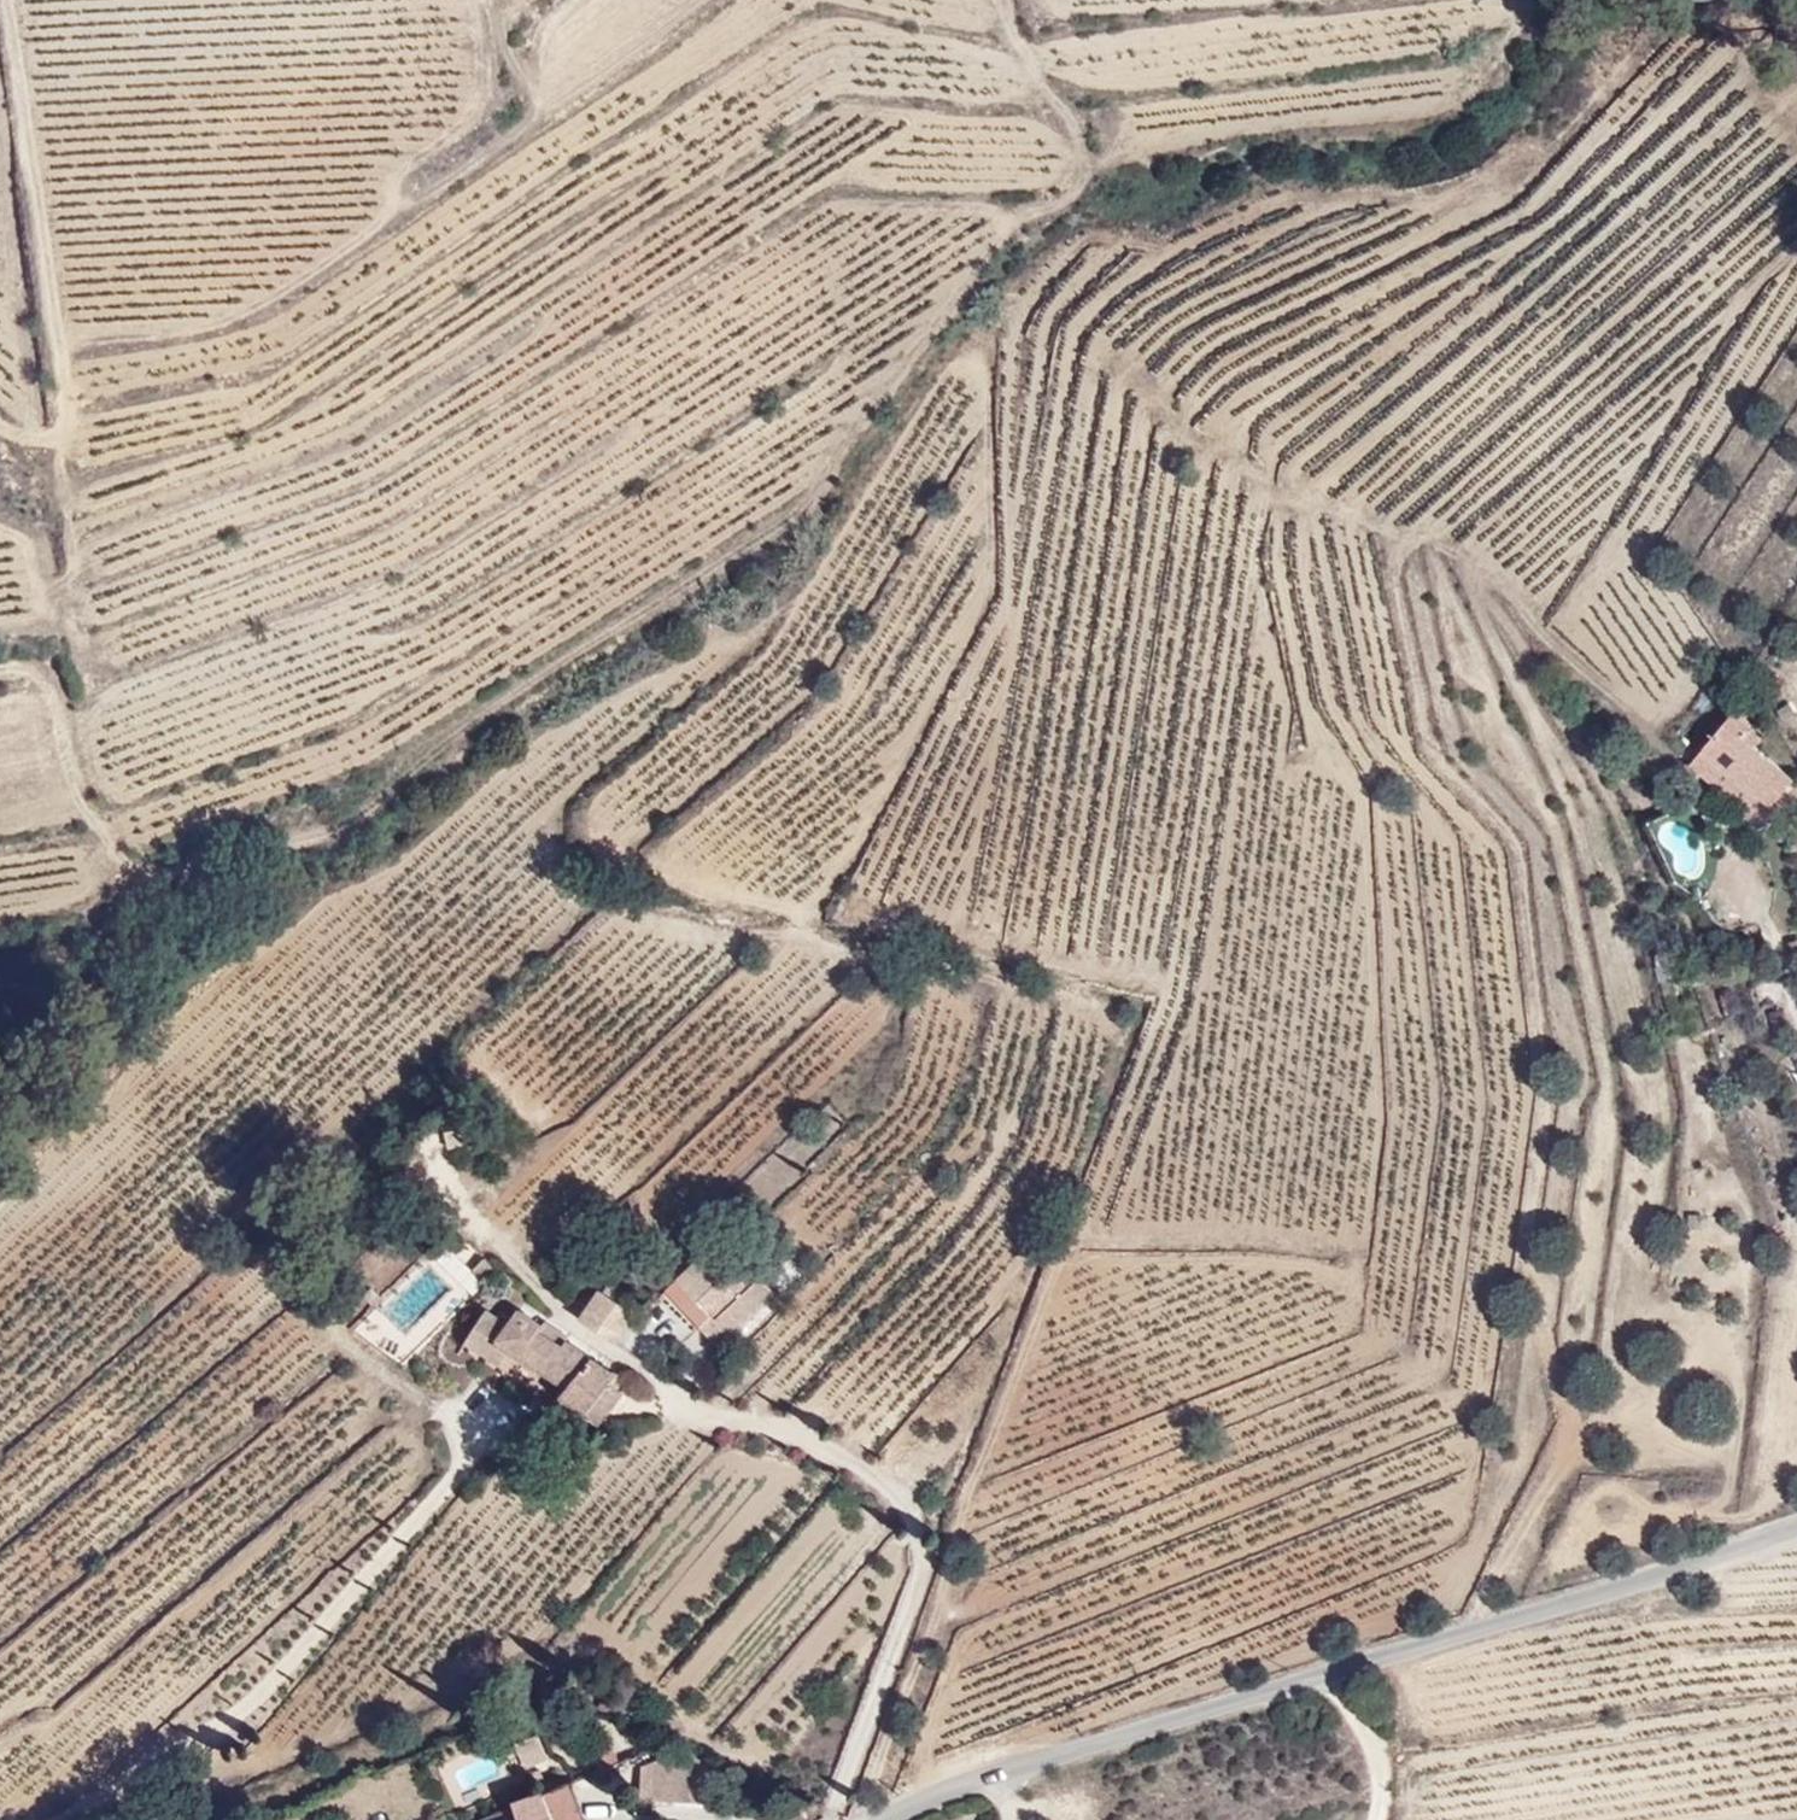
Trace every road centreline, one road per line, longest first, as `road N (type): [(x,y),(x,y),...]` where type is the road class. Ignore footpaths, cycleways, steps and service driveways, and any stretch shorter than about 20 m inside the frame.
road 1 (tertiary): [(890,1819),(954,1788),(1796,1530)]

